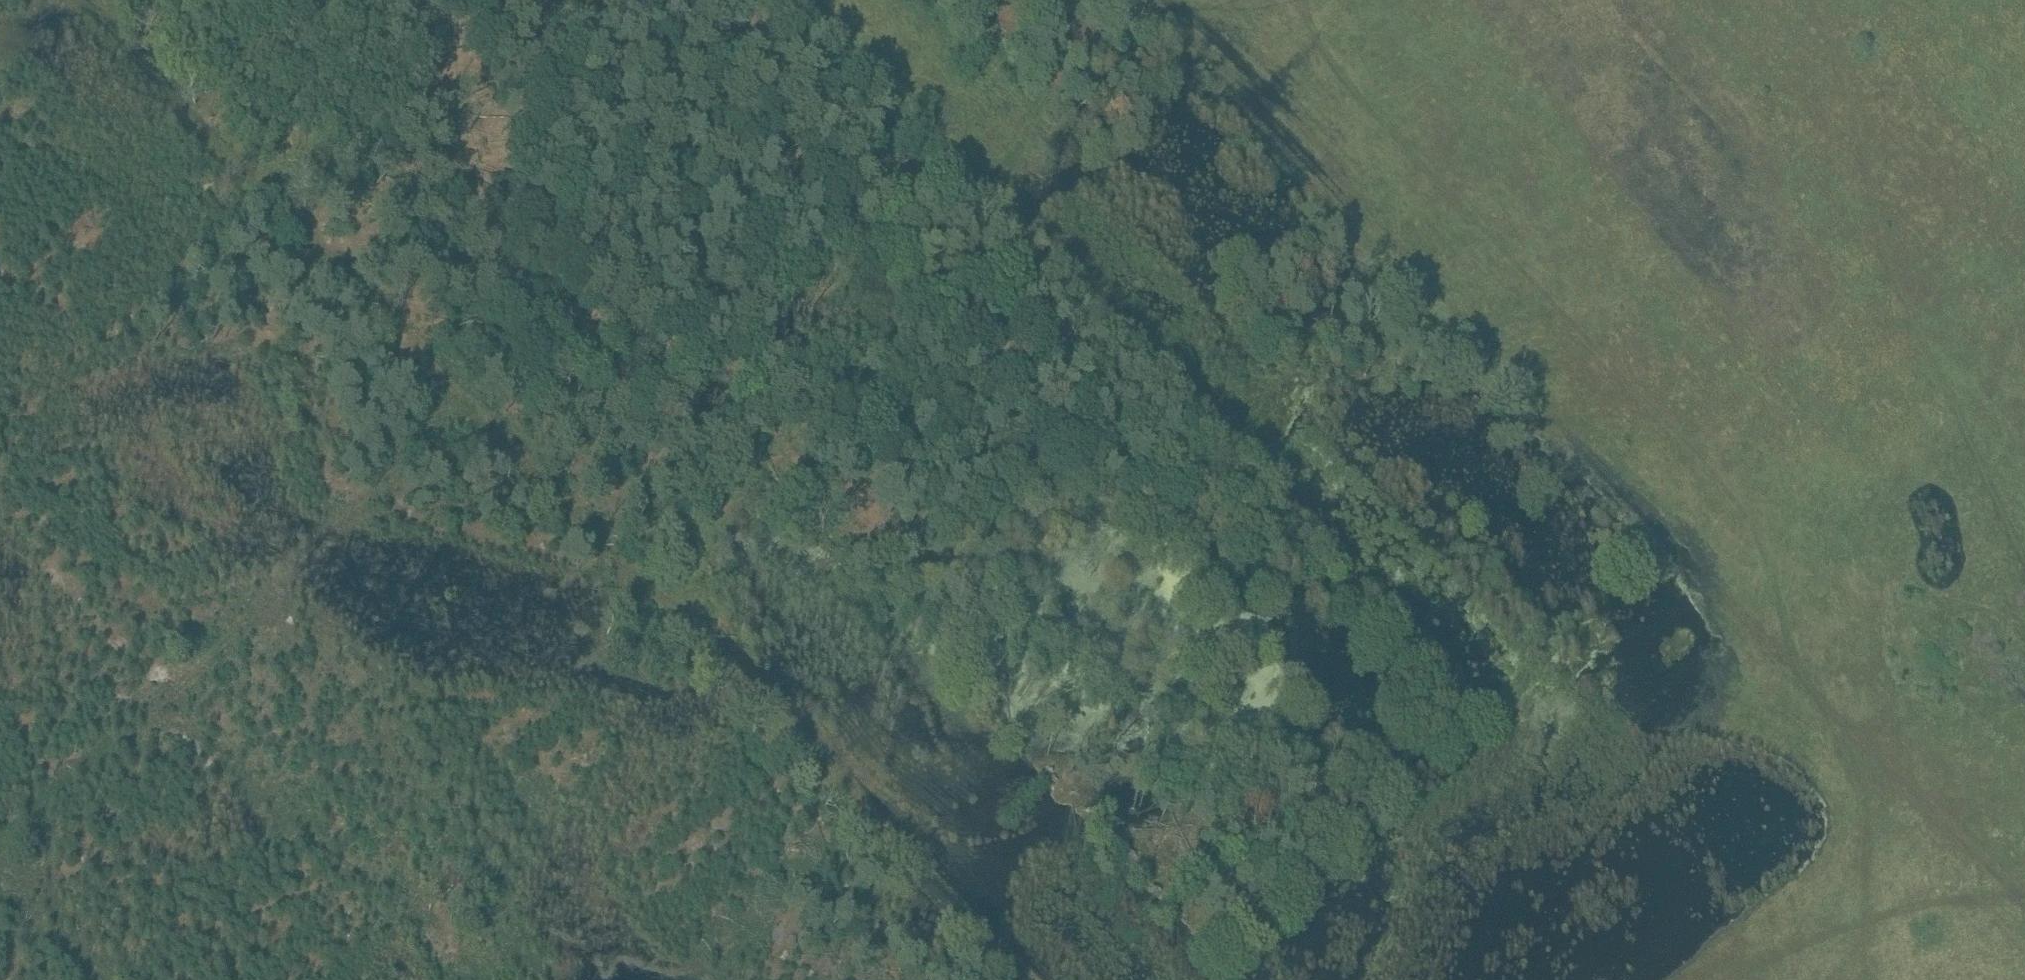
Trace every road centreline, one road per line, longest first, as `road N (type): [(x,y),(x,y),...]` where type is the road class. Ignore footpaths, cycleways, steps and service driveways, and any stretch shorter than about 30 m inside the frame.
road 1 (track): [(1023,979),(72,0)]

